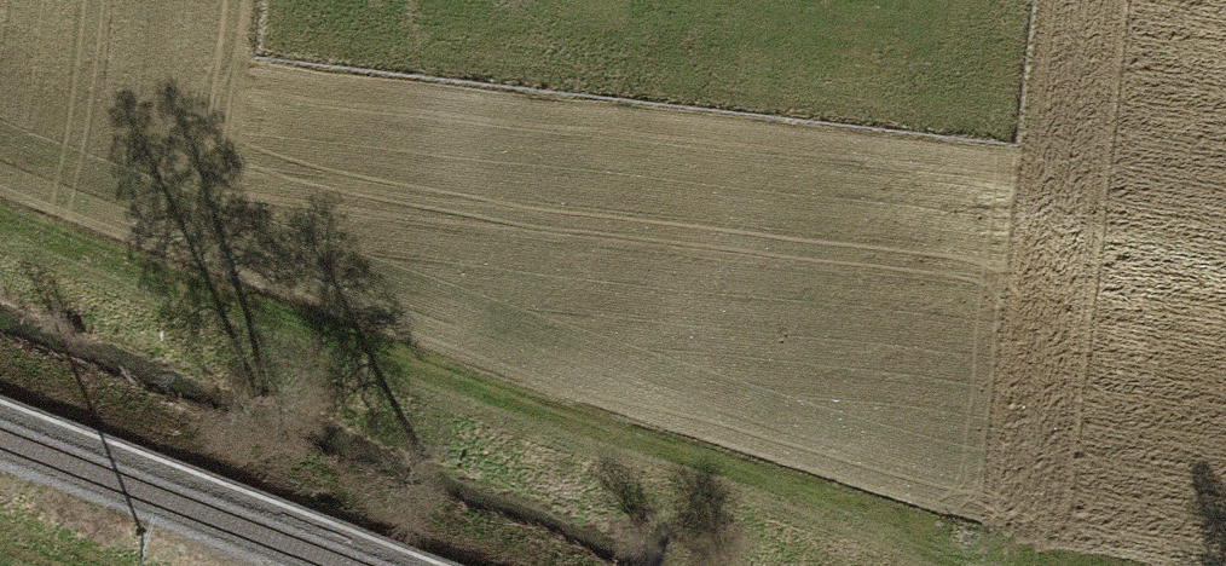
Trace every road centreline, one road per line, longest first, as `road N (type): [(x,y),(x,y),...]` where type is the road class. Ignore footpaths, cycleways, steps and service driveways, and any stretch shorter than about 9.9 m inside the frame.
road 1 (track): [(947,0),(895,50),(469,1),(433,358),(1225,563)]
road 2 (track): [(123,565),(0,520)]

